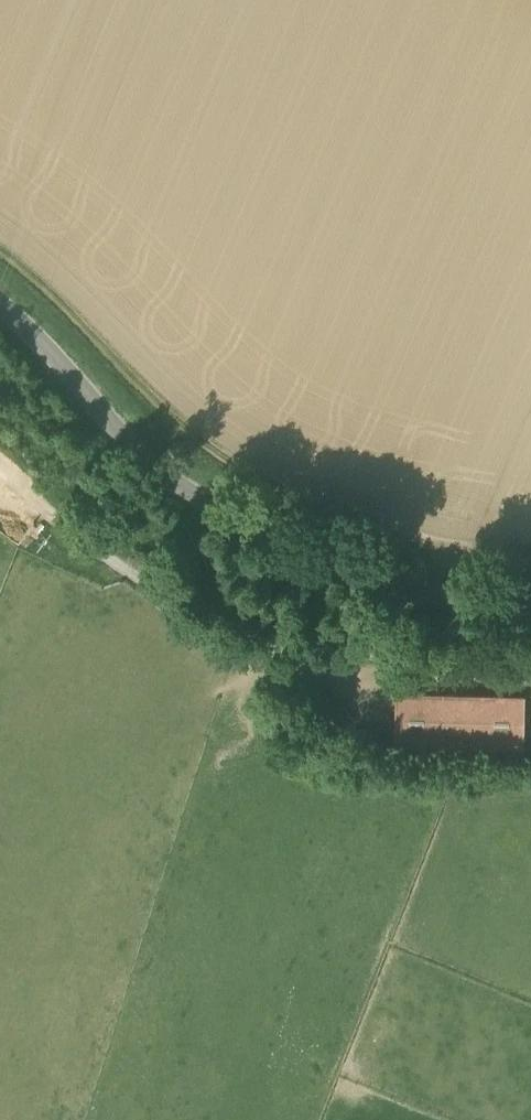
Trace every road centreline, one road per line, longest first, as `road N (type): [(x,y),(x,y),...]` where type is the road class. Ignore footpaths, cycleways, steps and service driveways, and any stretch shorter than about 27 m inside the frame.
road 1 (track): [(530,556),(400,548),(328,524),(215,462),(0,256)]
road 2 (tertiary): [(530,606),(387,593),(284,552),(193,492),(0,314)]
road 3 (track): [(530,660),(220,657),(0,471)]

